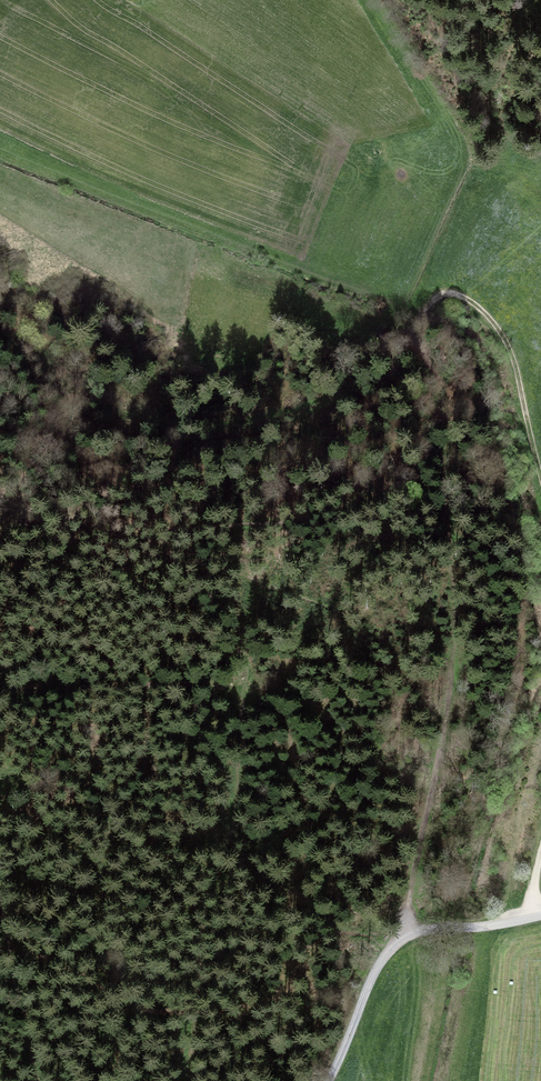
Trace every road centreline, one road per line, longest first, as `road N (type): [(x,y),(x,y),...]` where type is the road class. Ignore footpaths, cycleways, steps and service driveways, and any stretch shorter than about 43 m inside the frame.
road 1 (track): [(404,936),(444,729),(447,664),(426,349),(416,319)]
road 2 (track): [(540,914),(404,936),(369,974),(318,1080)]
road 3 (track): [(540,444),(512,342),(484,310),(457,295),(435,295),(416,319)]
road 4 (track): [(35,925),(31,1080)]

